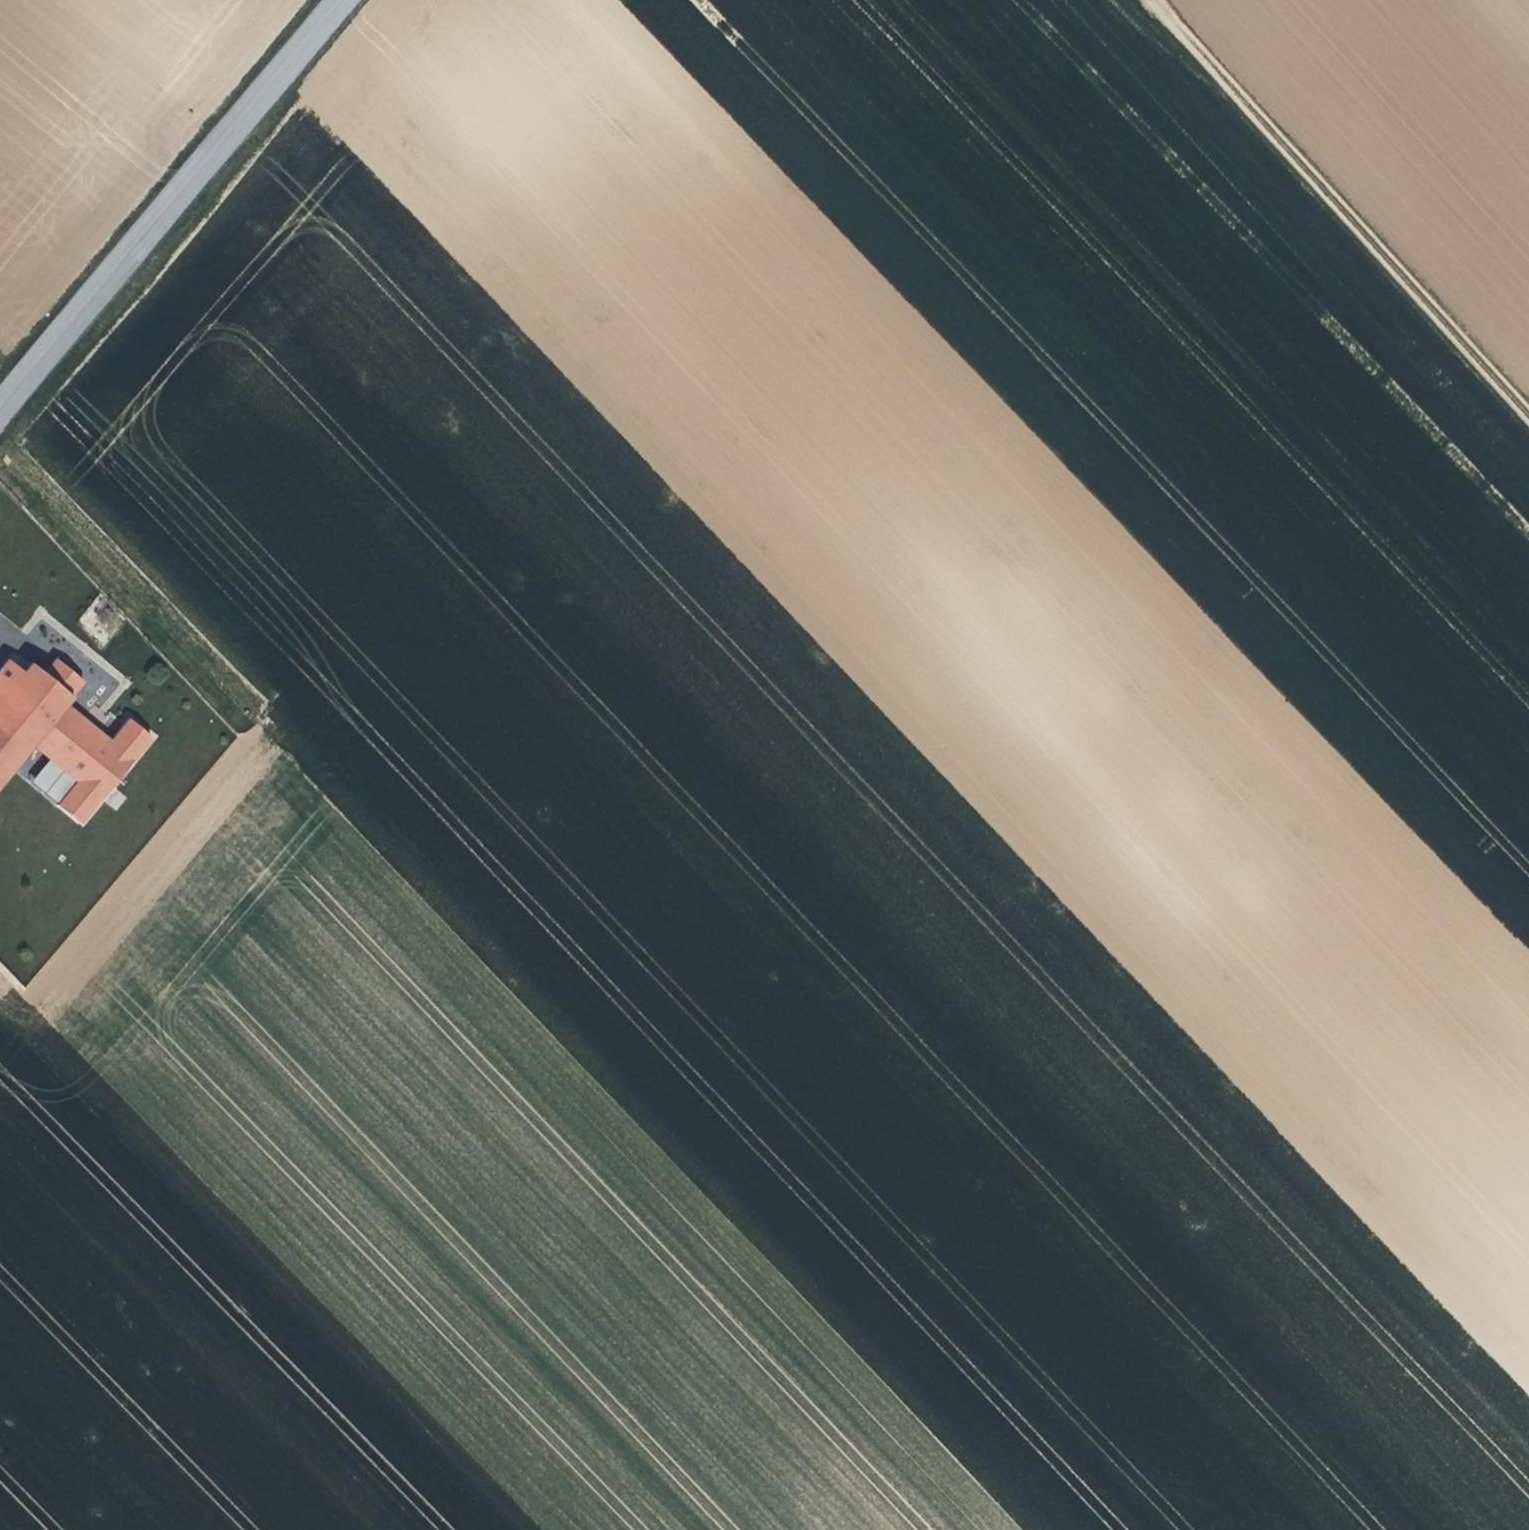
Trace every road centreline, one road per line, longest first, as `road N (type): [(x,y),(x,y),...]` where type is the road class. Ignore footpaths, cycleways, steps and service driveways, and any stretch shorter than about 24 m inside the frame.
road 1 (track): [(1157,0),(1528,416)]
road 2 (tertiary): [(0,409),(344,0)]

